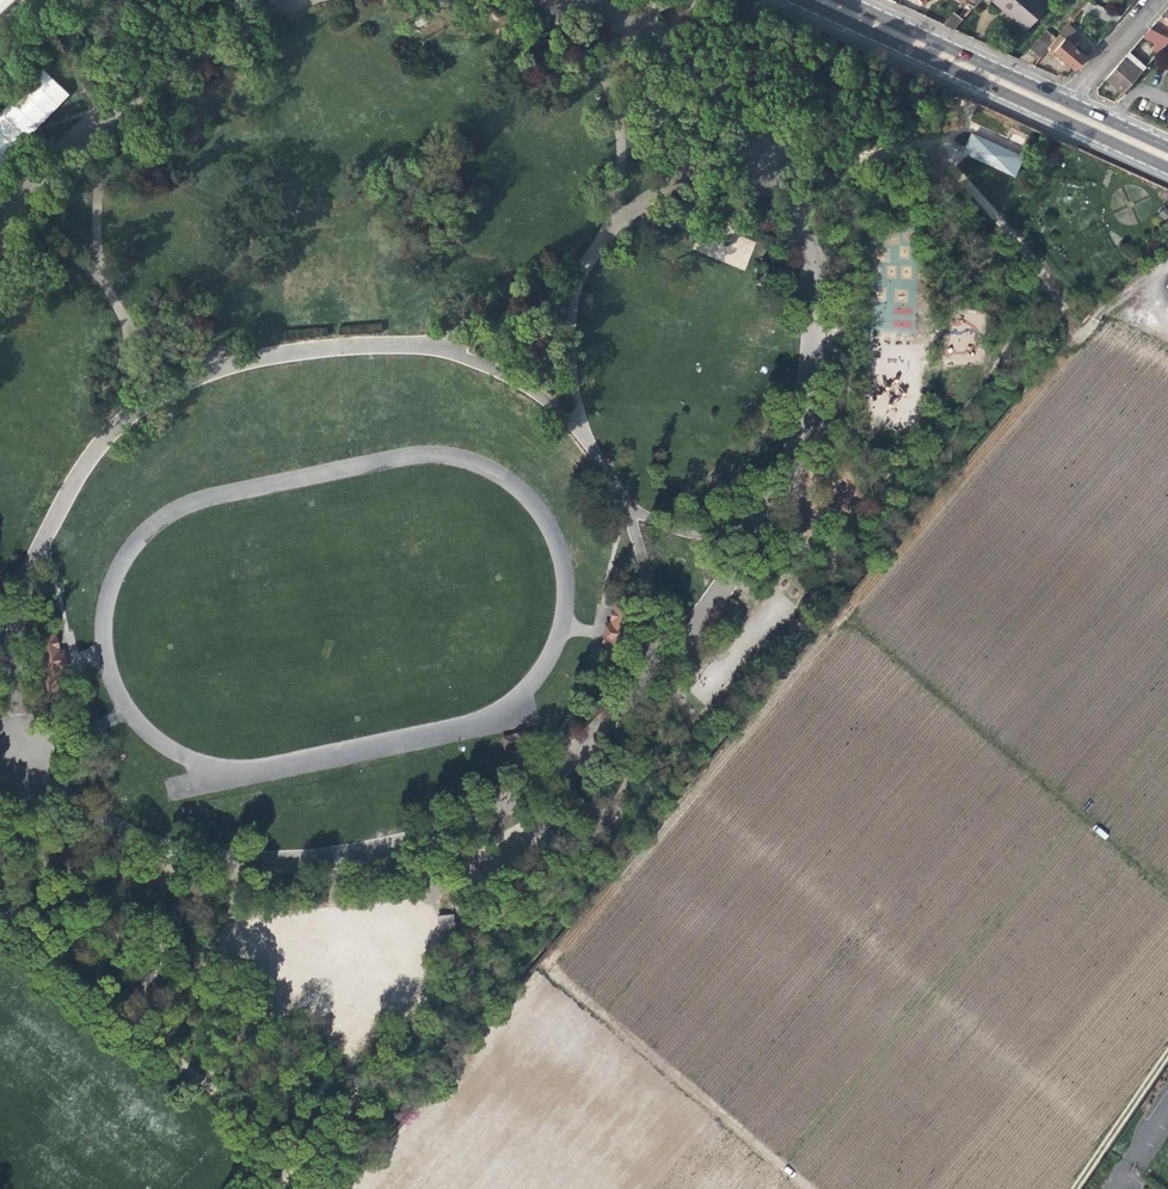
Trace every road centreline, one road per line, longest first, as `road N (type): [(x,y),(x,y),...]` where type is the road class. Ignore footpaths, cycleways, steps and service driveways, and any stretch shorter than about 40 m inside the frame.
road 1 (primary): [(795,0),(1167,172)]
road 2 (primary): [(1064,103),(841,0)]
road 3 (residential): [(1155,0),(1064,103)]

